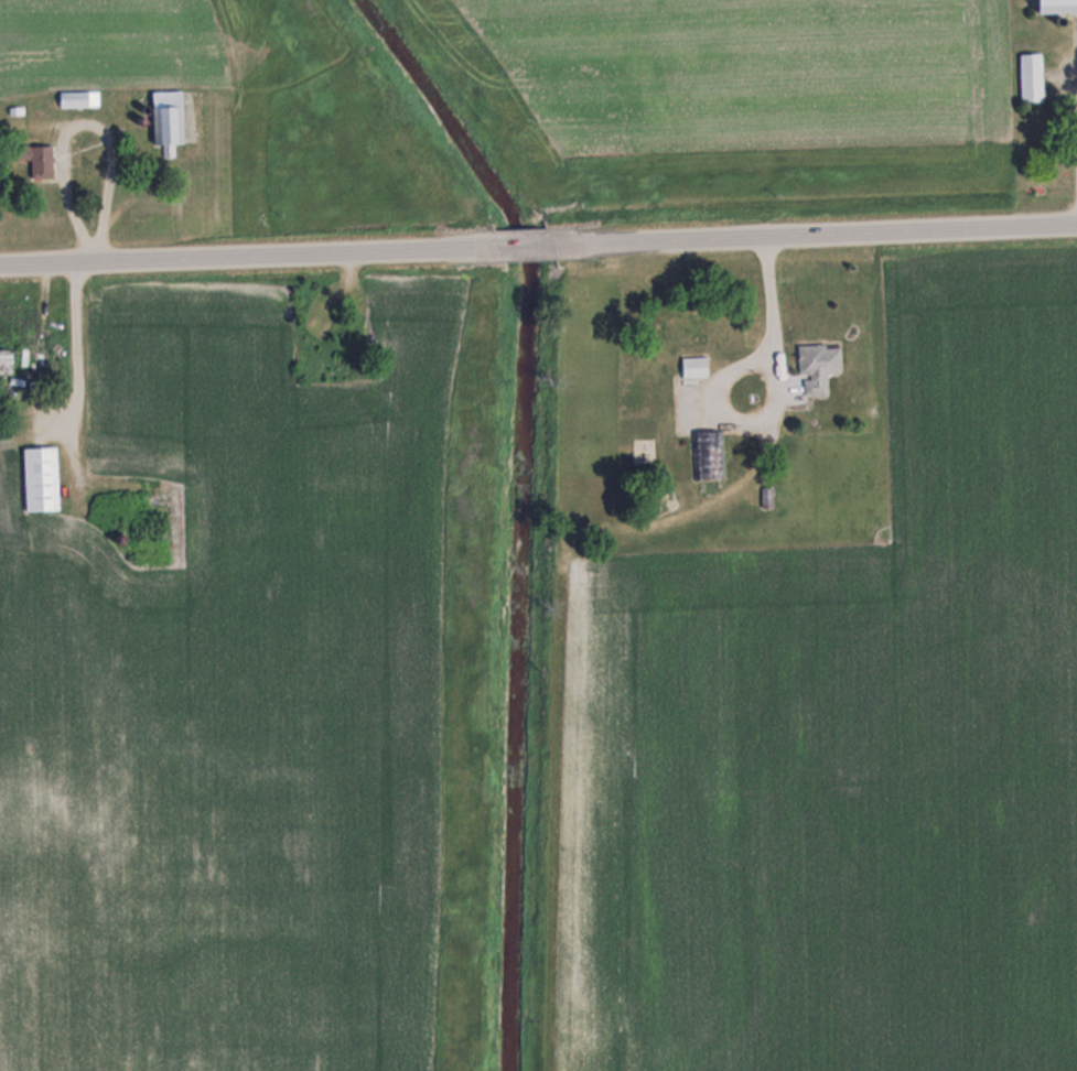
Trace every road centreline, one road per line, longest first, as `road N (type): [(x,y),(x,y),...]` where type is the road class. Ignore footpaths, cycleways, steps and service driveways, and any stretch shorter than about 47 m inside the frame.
road 1 (tertiary): [(1076,224),(552,245)]
road 2 (tertiary): [(503,247),(0,265)]

